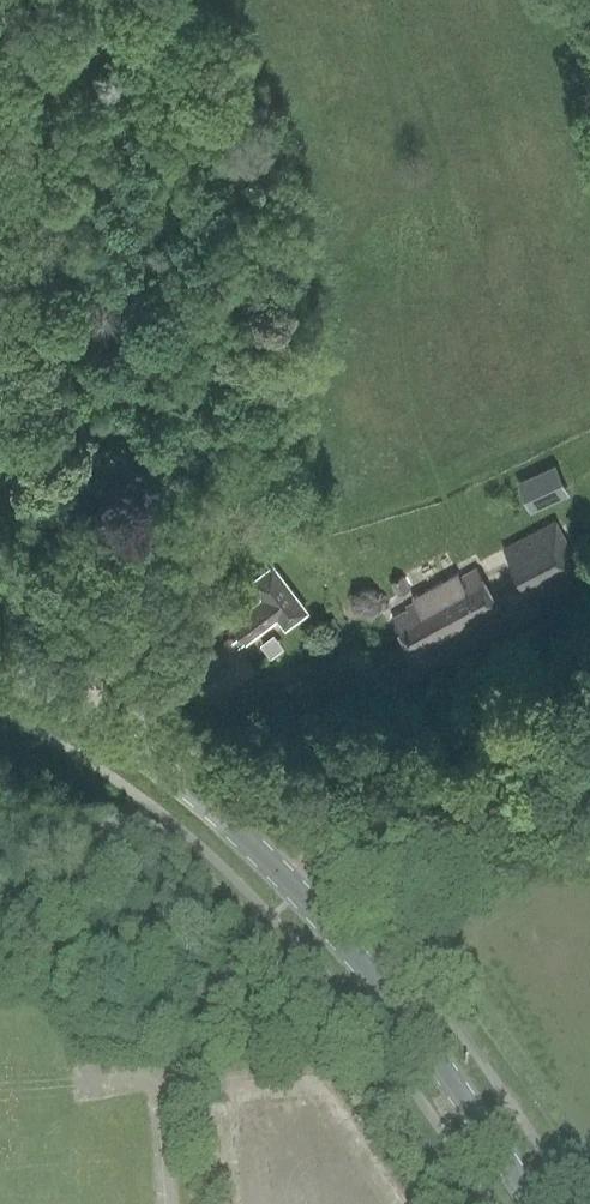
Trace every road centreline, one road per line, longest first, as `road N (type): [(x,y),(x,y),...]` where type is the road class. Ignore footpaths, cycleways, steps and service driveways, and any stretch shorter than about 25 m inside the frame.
road 1 (track): [(86,715),(96,690),(45,283)]
road 2 (secondary): [(533,1203),(300,891)]
road 3 (secondary): [(300,891),(207,806),(86,715),(0,670)]
road 4 (track): [(323,870),(589,736)]
road 5 (track): [(45,283),(0,9)]

